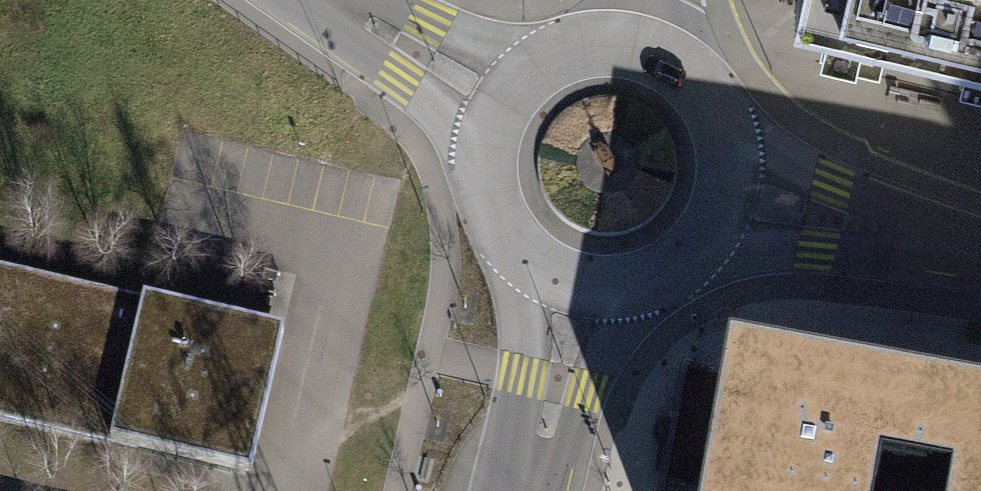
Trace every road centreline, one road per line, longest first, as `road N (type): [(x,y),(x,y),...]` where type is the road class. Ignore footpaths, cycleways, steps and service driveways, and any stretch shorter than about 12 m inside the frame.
road 1 (unclassified): [(693,261),(816,253),(980,268)]
road 2 (unclassified): [(980,251),(731,141)]
road 3 (unclassified): [(512,254),(528,377),(511,490)]
road 4 (unclassified): [(299,0),(479,156)]
road 5 (unclassified): [(544,490),(583,389),(641,290)]
road 6 (unclassified): [(547,55),(369,0)]
road 7 (unclassified): [(731,141),(697,79),(634,44)]
road 8 (unclassified): [(512,254),(571,290),(641,290)]
road 9 (unclassified): [(693,261),(719,226),(733,184),(731,141)]
road 10 (unclassified): [(547,55),(514,81),(490,115),(479,156)]

